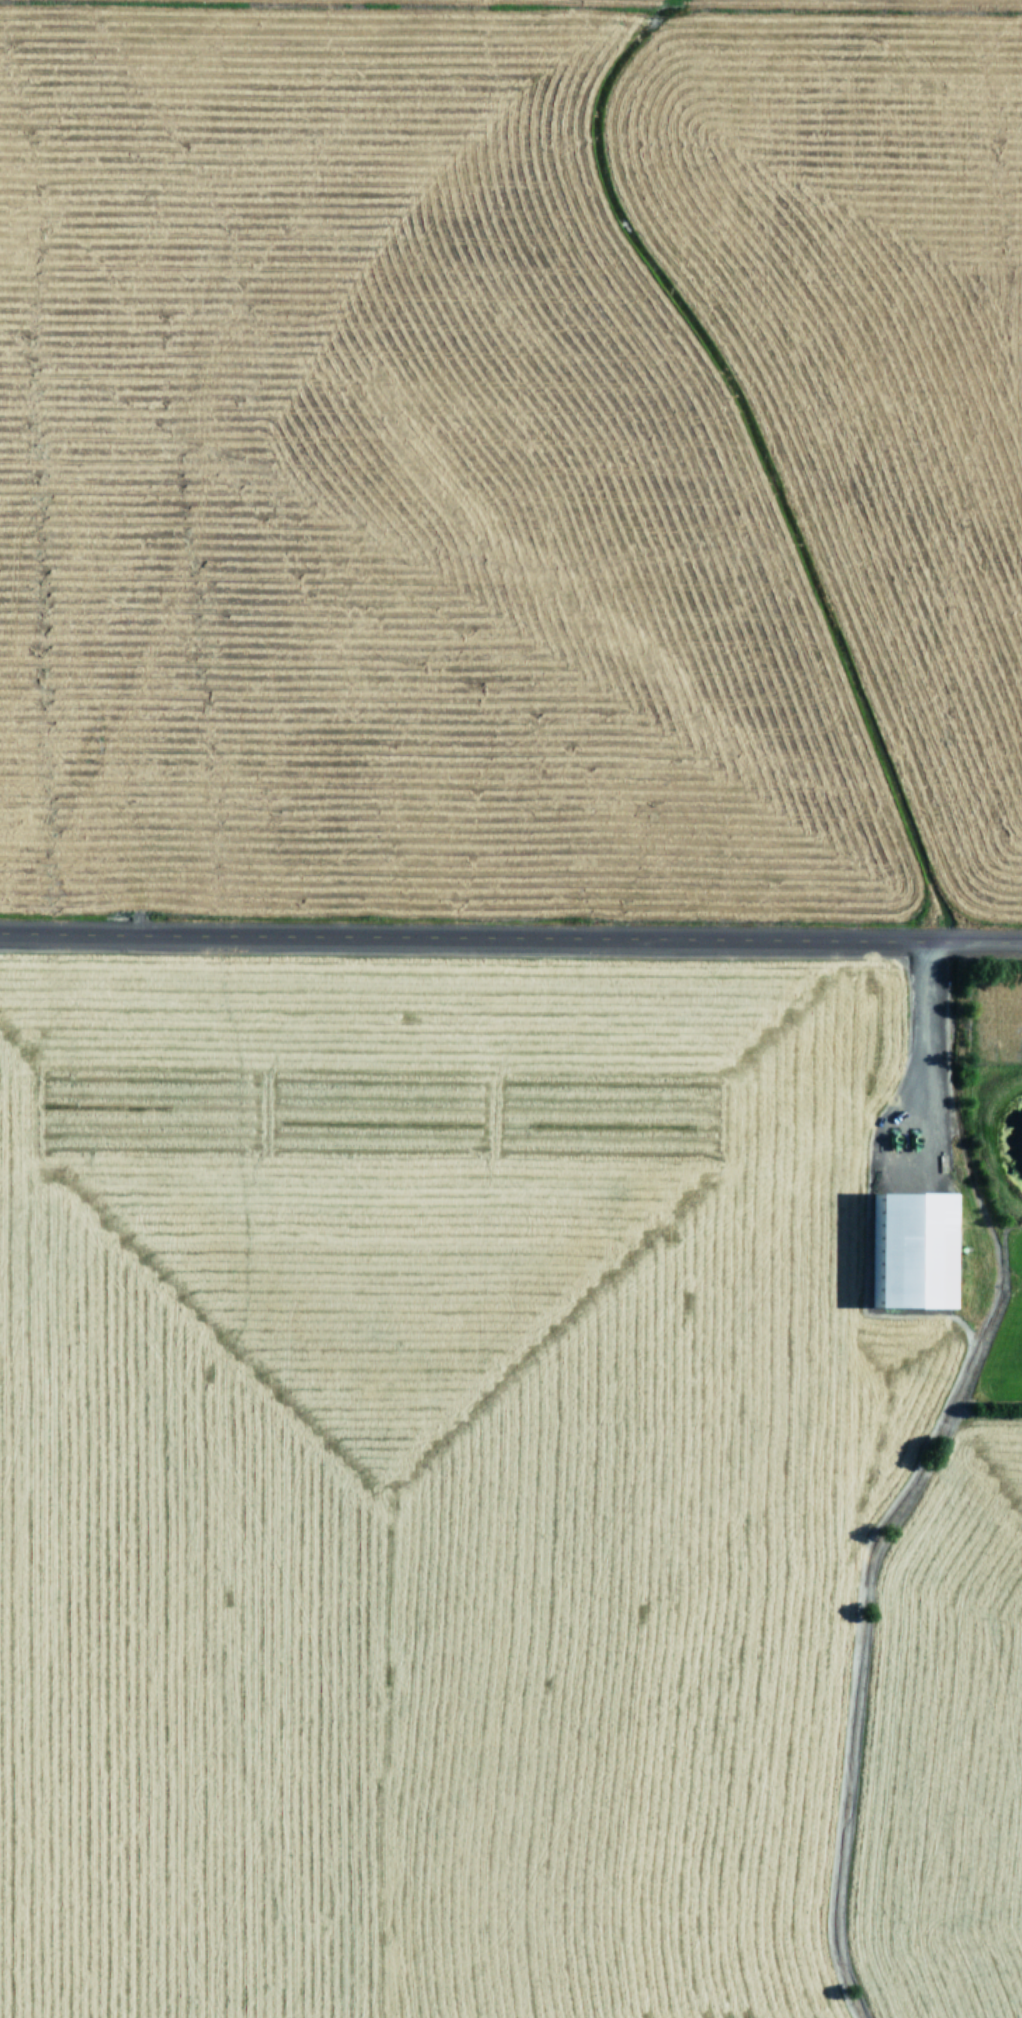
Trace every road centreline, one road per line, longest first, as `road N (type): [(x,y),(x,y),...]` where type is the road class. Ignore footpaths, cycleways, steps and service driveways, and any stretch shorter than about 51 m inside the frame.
road 1 (tertiary): [(1021,946),(0,935)]

